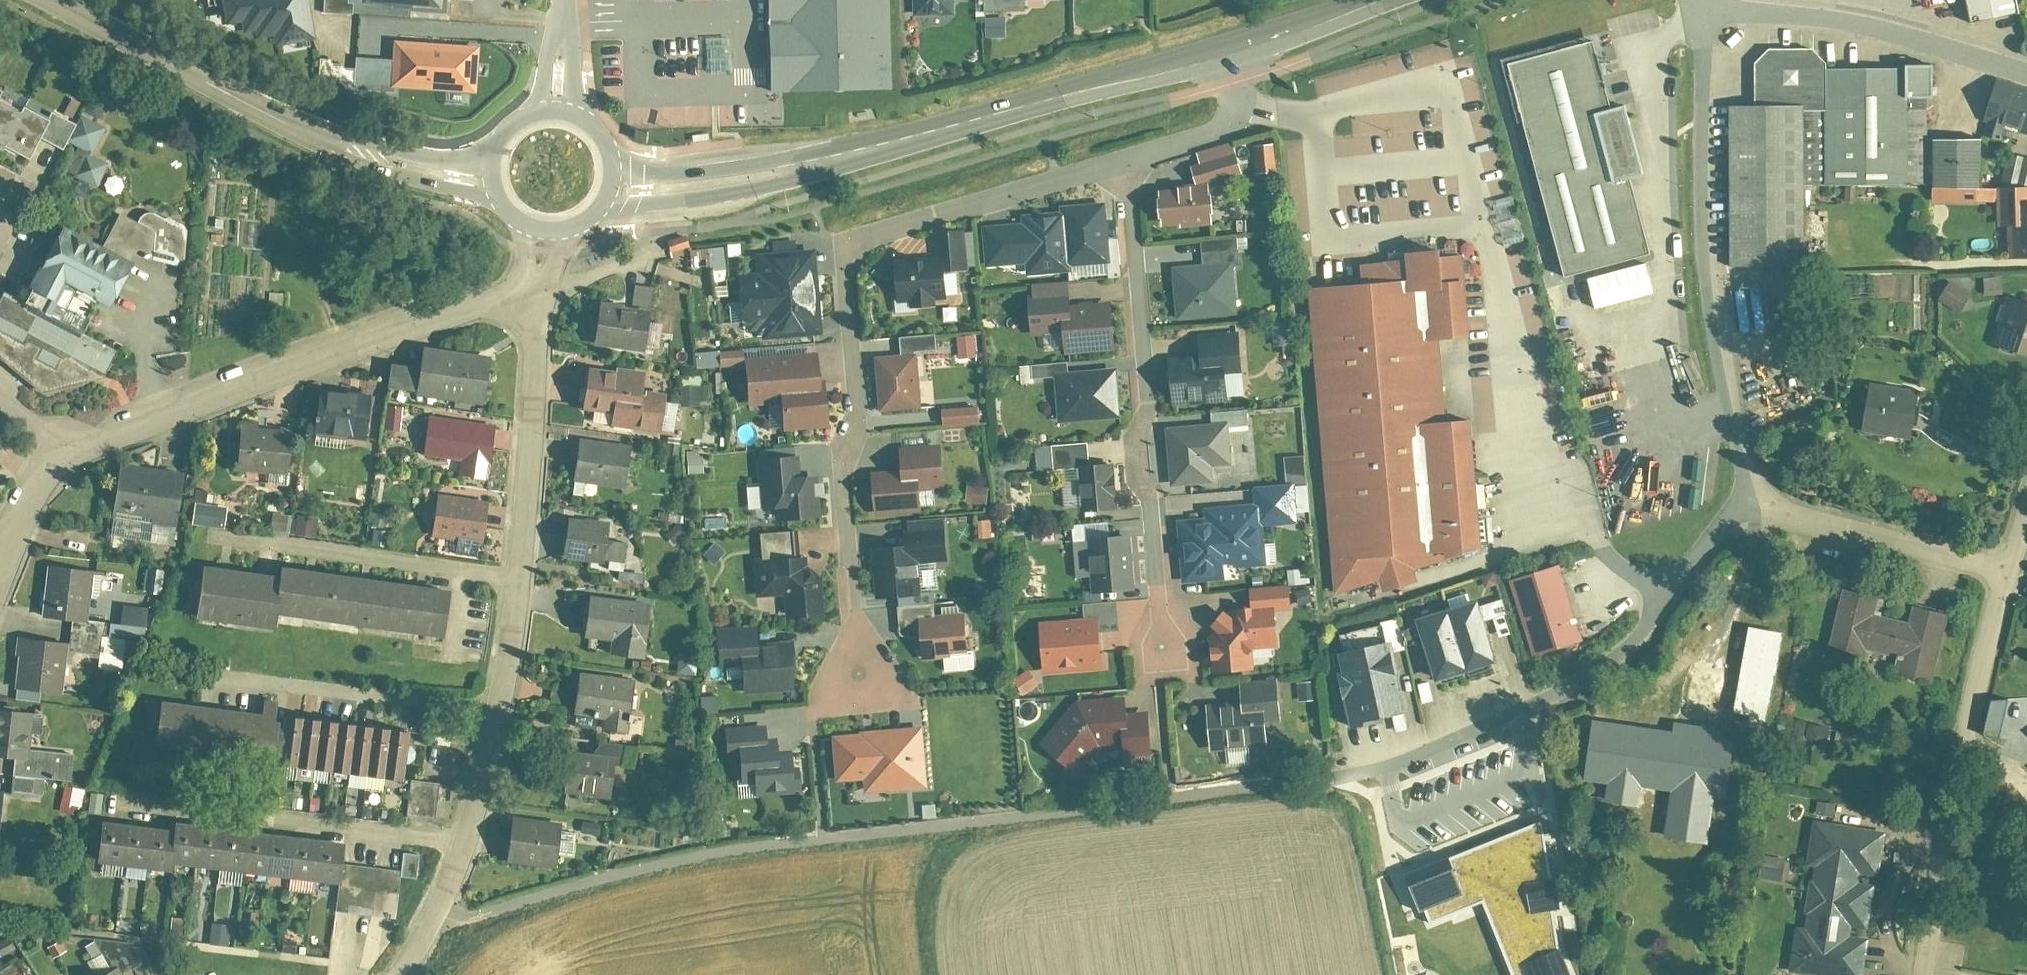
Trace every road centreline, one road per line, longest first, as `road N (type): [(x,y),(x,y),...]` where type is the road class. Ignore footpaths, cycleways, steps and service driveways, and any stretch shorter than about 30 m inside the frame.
road 1 (residential): [(1130,163),(847,248),(859,428),(845,467),(860,683)]
road 2 (residential): [(399,974),(436,928),(464,859),(510,675),(535,441),(537,285)]
road 3 (tertiary): [(609,189),(696,189),(803,171),(1227,48)]
road 4 (residential): [(1746,494),(1686,586),(1605,667),(1428,757),(1341,781)]
road 5 (residential): [(537,285),(69,449)]
road 6 (residential): [(1712,10),(1703,202),(1711,304),(1746,494)]
road 7 (tertiary): [(46,0),(362,151),(494,178)]
road 8 (residential): [(1130,163),(1163,646)]
road 9 (residential): [(1712,10),(1887,31),(2026,74)]
road 10 (residential): [(1746,494),(2009,576)]
road 11 (residential): [(1987,781),(1976,739),(2009,576)]
road 12 (residential): [(1987,781),(1952,842),(1924,974)]
road 13 (residential): [(1227,48),(1238,98),(1231,121),(1130,163)]
road 14 (tertiary): [(1227,48),(1381,0)]

